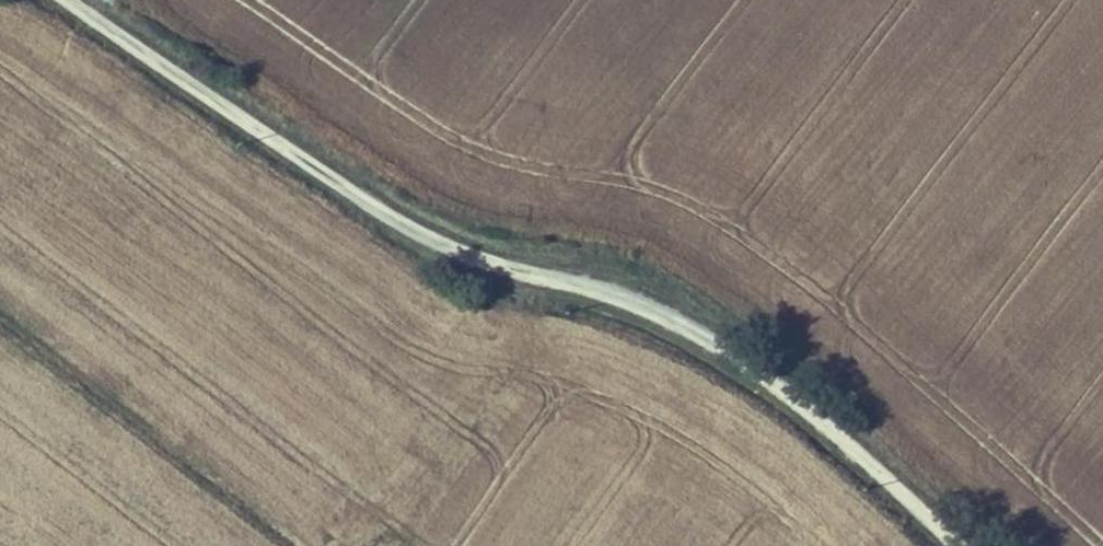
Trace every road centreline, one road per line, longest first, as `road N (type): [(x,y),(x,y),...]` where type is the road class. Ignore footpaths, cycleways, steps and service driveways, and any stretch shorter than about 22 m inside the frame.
road 1 (unclassified): [(955,545),(772,384),(717,347),(637,304),(427,241),(63,0)]

